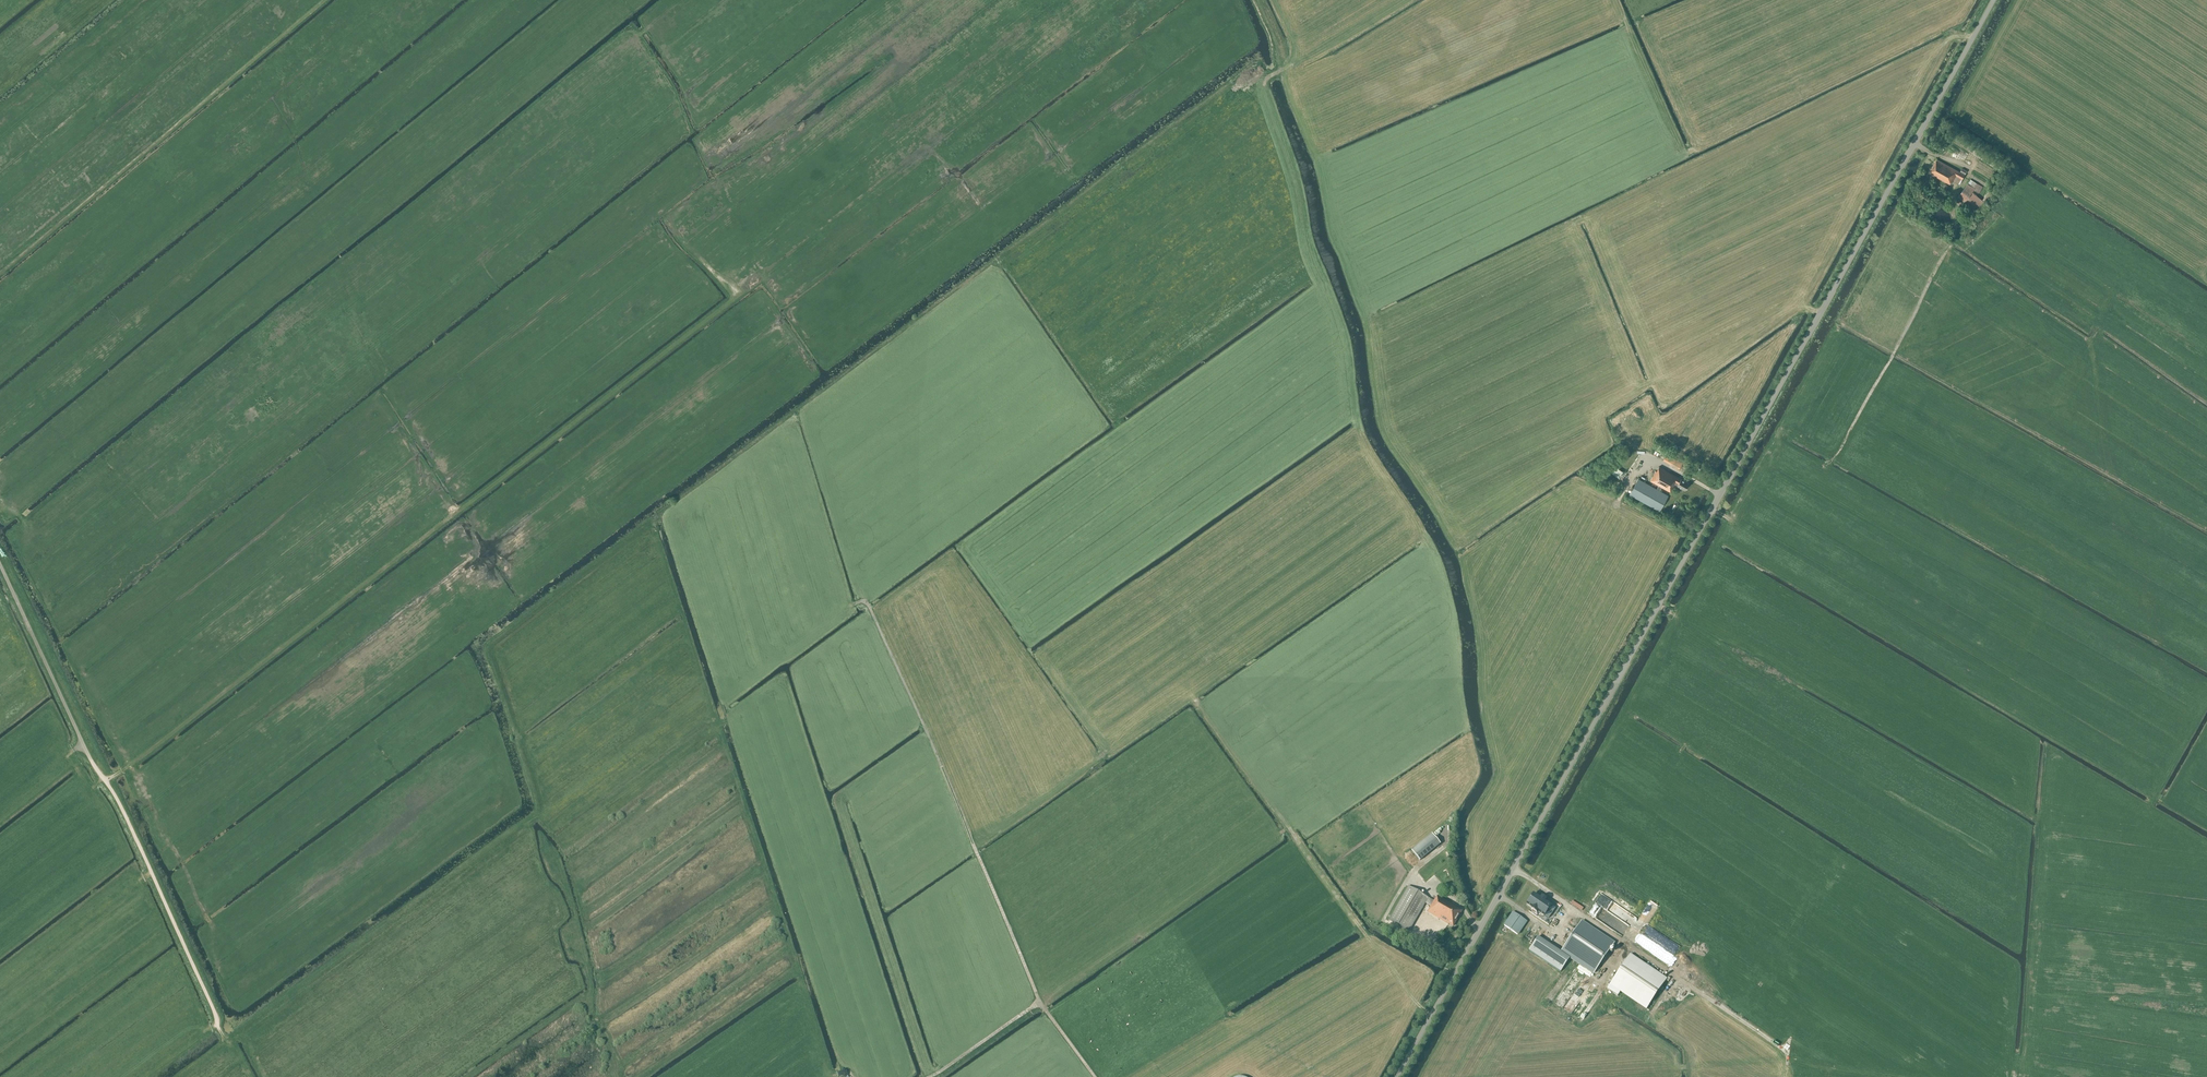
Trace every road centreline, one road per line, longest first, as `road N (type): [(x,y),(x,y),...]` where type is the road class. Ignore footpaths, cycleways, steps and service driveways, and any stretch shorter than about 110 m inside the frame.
road 1 (tertiary): [(1399,1076),(1995,0)]
road 2 (track): [(91,760),(117,799),(225,1039)]
road 3 (unclassified): [(91,760),(0,566)]

